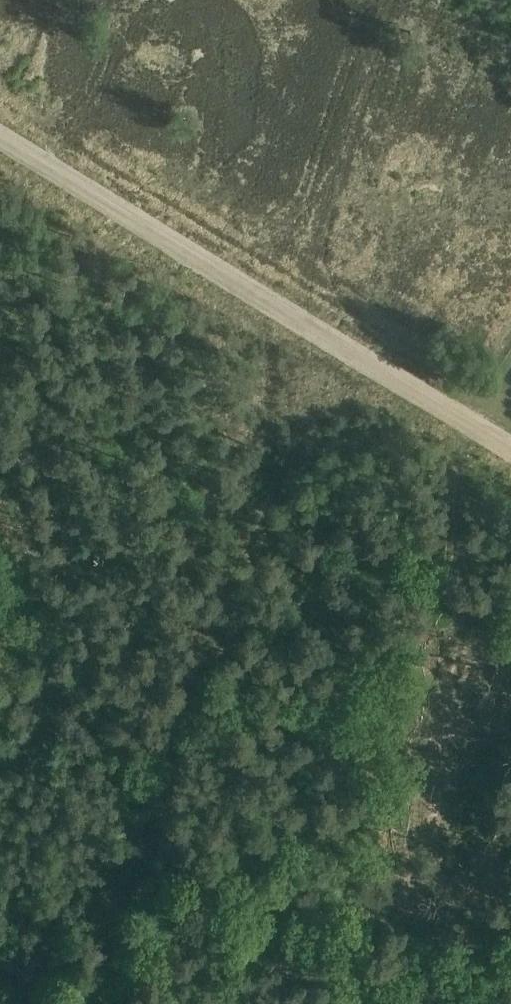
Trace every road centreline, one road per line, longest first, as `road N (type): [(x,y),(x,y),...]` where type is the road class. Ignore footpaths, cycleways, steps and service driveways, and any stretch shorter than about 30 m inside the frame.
road 1 (track): [(0,122),(510,433)]
road 2 (track): [(86,1003),(149,815)]

